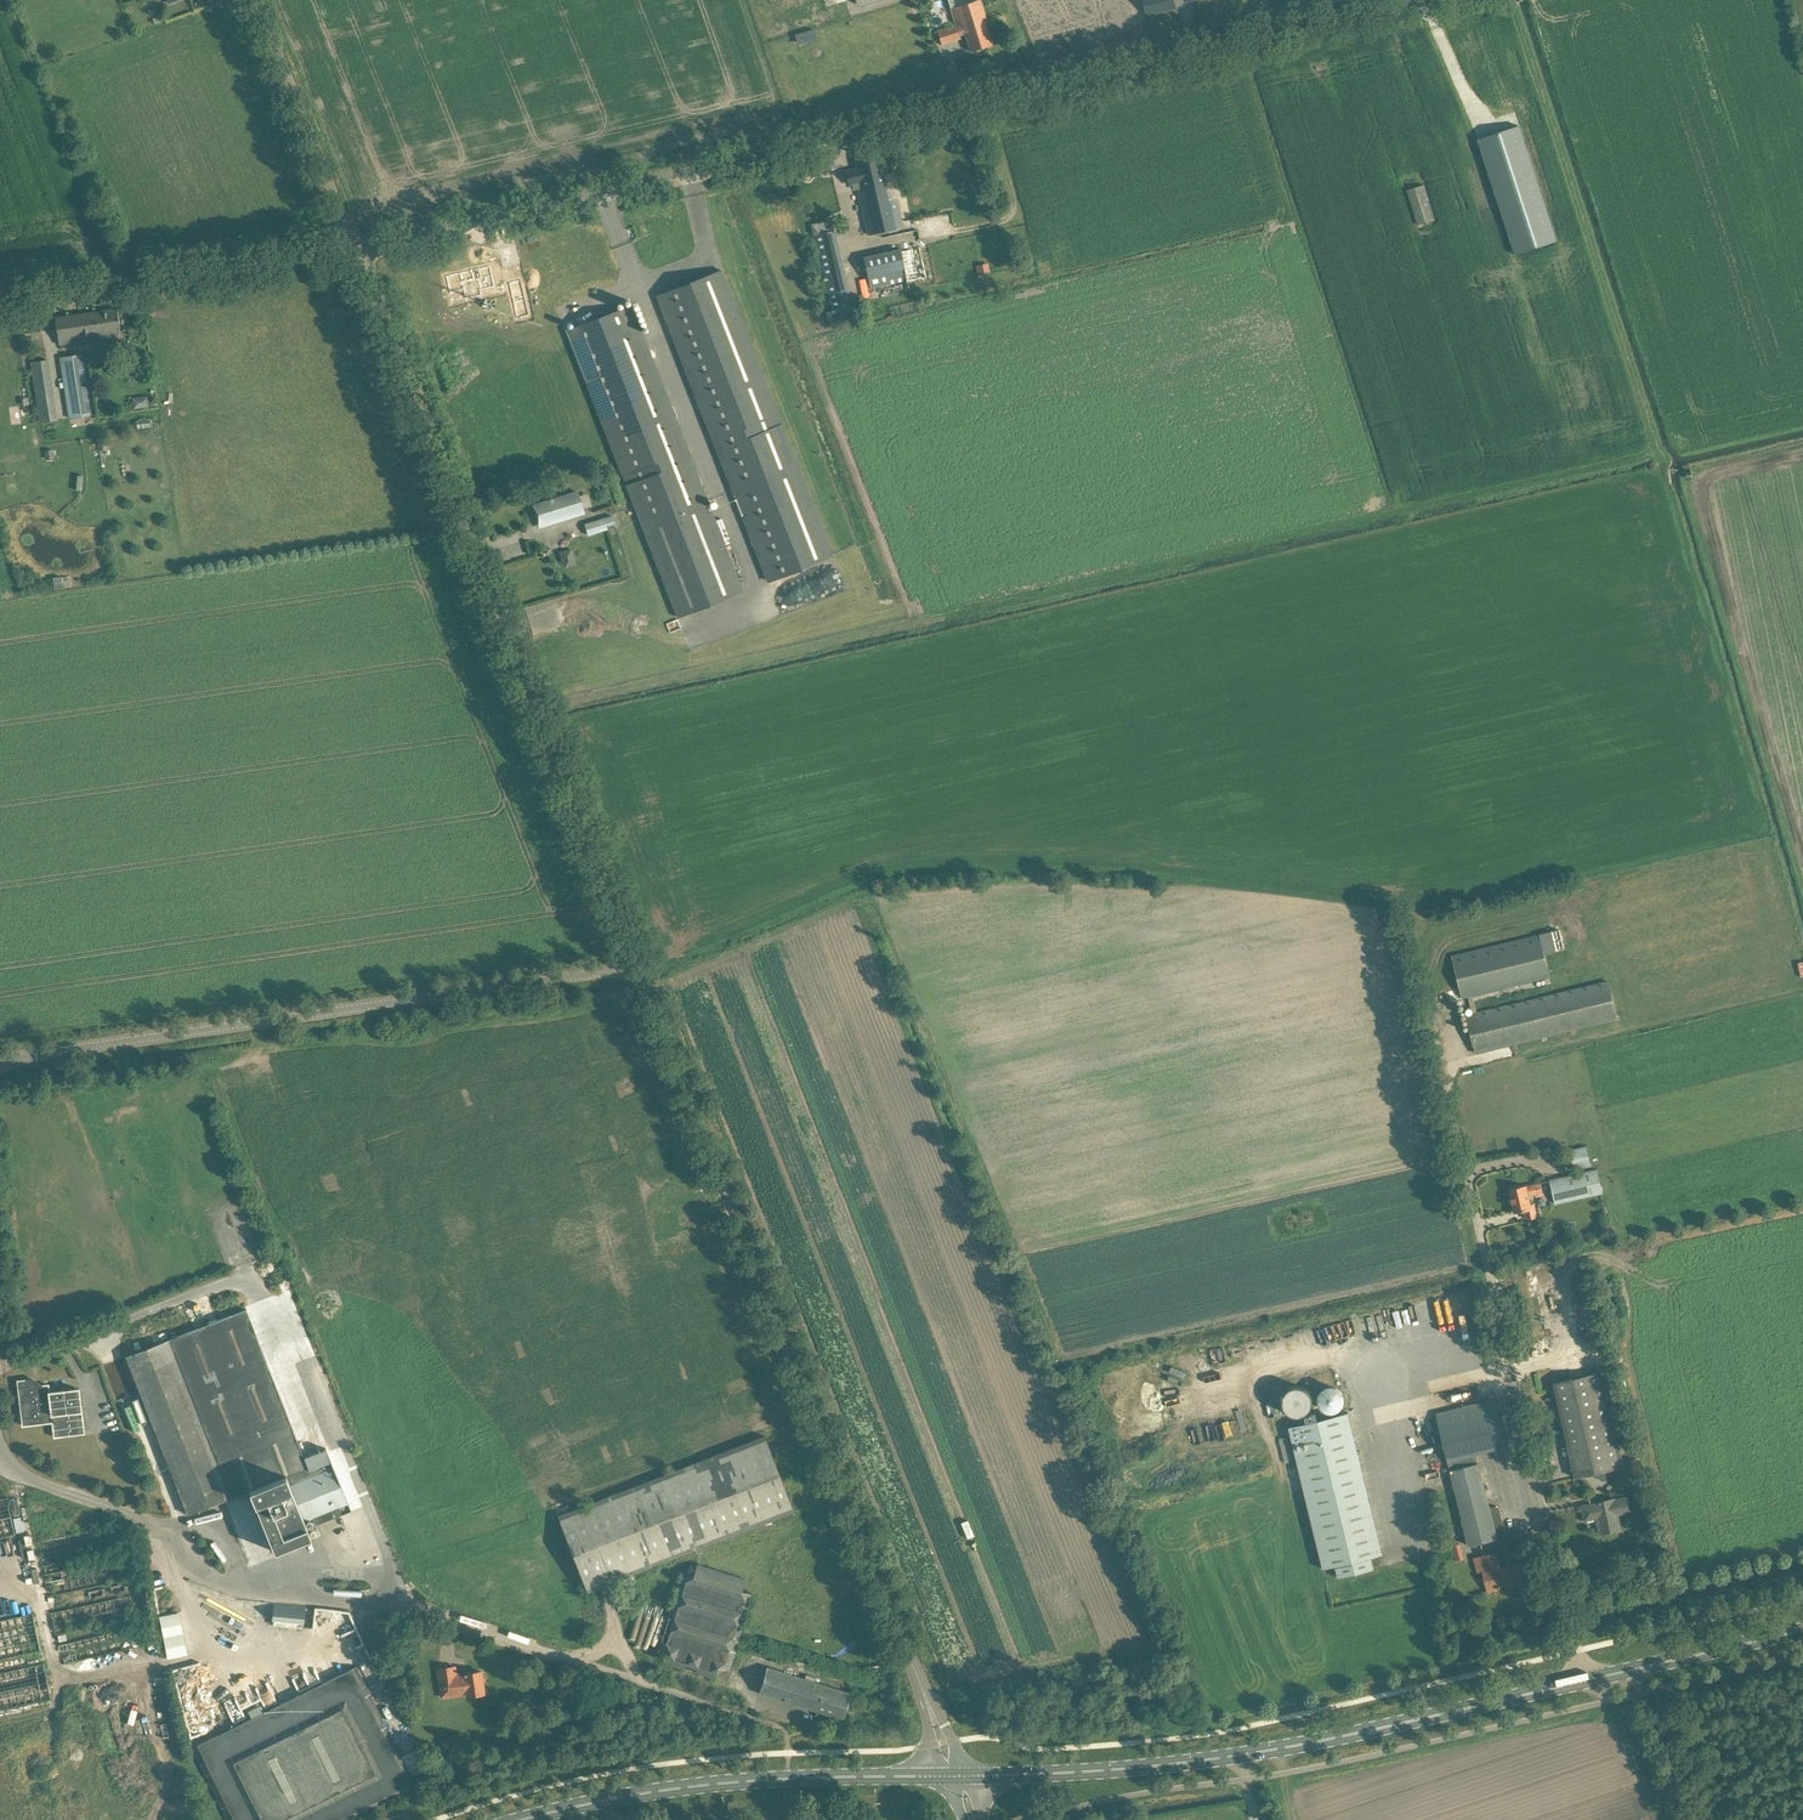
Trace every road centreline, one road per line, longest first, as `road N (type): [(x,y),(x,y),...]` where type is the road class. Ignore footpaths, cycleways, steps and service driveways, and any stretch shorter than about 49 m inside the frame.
road 1 (unclassified): [(360,247),(1429,0)]
road 2 (unclassified): [(953,1777),(638,967)]
road 3 (unclassified): [(771,1722),(425,1611),(216,1584),(177,1533),(0,1470)]
road 4 (unclassified): [(1589,1681),(1414,923)]
road 5 (unclassified): [(638,967),(360,247)]
road 6 (unclassified): [(0,1074),(638,967)]
road 7 (primary): [(953,1777),(1214,1759),(1589,1681)]
road 8 (primary): [(516,1819),(742,1781),(953,1777)]
road 9 (unclassified): [(0,299),(360,247)]
road 10 (unclassified): [(360,247),(263,0)]
road 11 (primary): [(1589,1681),(1802,1631)]
road 12 (track): [(1731,1819),(1679,1685)]
road 13 (track): [(1682,1819),(1631,1697)]

